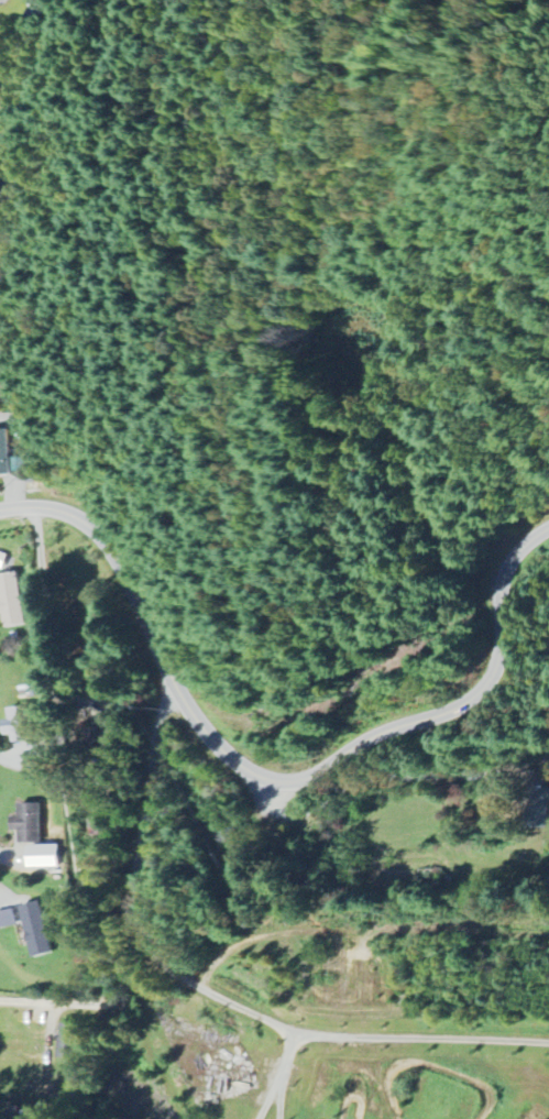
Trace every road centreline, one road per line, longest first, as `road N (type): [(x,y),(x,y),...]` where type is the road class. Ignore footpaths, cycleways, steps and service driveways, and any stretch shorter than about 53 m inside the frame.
road 1 (residential): [(26,500),(91,526),(166,678),(213,742),(275,782),(311,779),(362,744),(461,707),(484,689),(499,650),(506,569),(548,528)]

